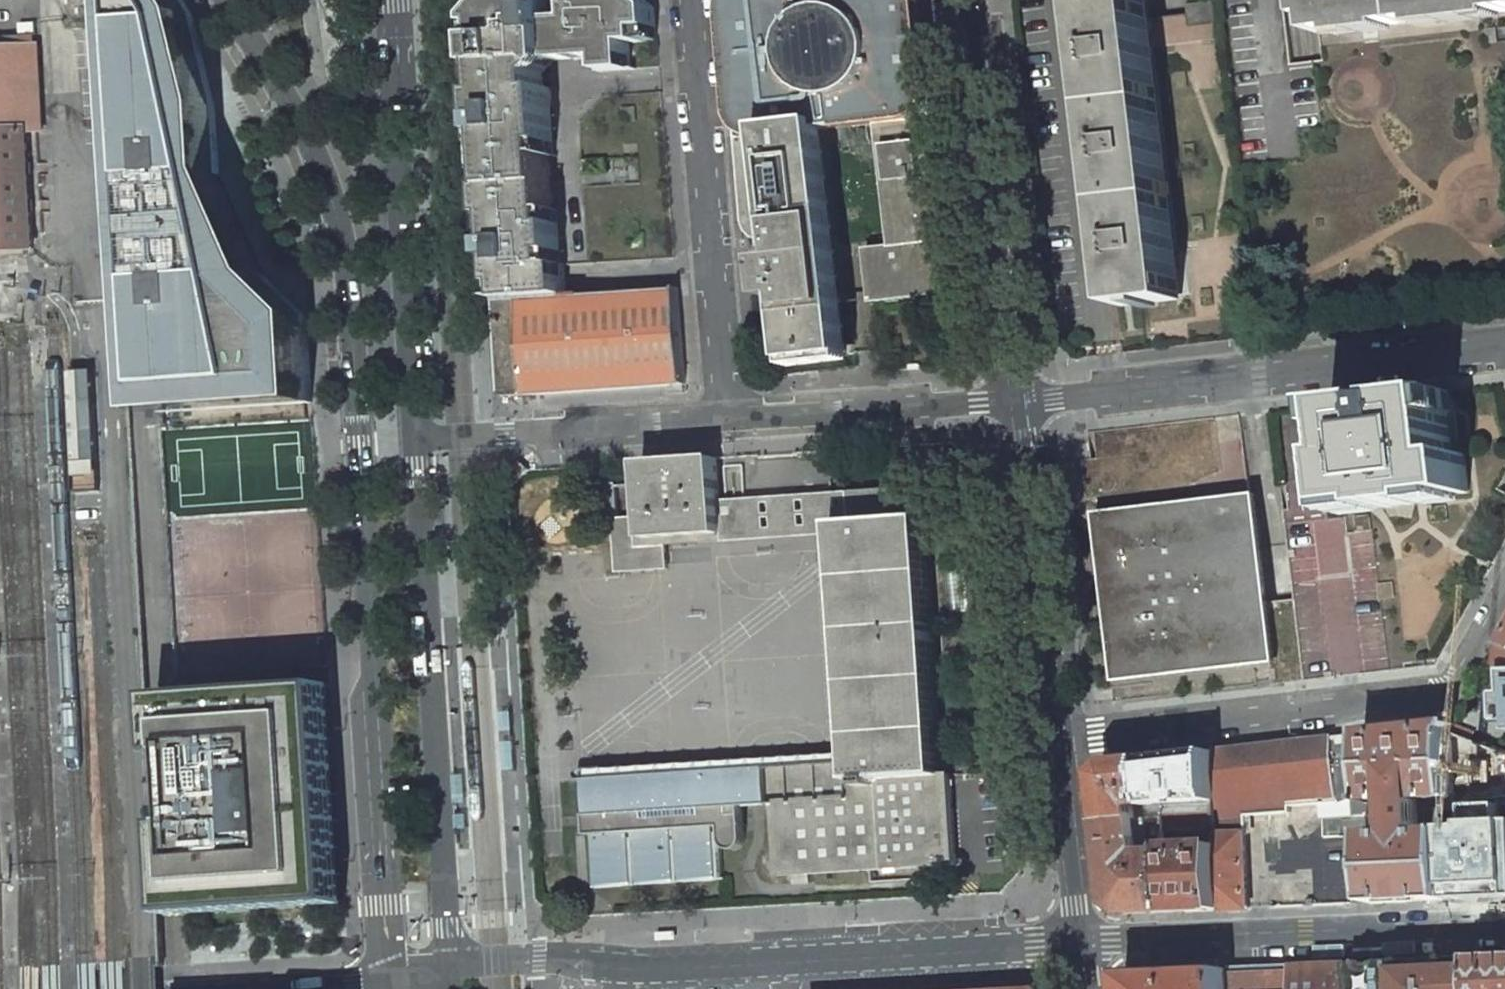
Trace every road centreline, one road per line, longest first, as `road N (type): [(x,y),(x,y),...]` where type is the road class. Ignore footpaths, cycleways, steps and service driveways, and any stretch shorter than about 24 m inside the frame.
road 1 (secondary): [(224,0),(305,136),(335,211),(353,291),(393,979)]
road 2 (tertiary): [(1087,943),(665,969),(557,961),(449,967)]
road 3 (secondary): [(449,967),(426,436)]
road 4 (residential): [(1061,737),(1429,693),(1451,686),(1504,594)]
road 5 (residential): [(1018,405),(1504,350)]
road 6 (secondary): [(426,436),(390,0)]
road 7 (residential): [(695,0),(735,417)]
road 8 (tertiary): [(1504,927),(1087,943)]
road 9 (residential): [(969,0),(1018,405)]
road 10 (residential): [(1018,405),(1061,737)]
road 11 (residential): [(735,417),(426,436)]
road 12 (residential): [(1018,405),(735,417)]
road 13 (residential): [(1061,737),(1087,943)]
road 14 (tertiary): [(393,979),(193,988)]

